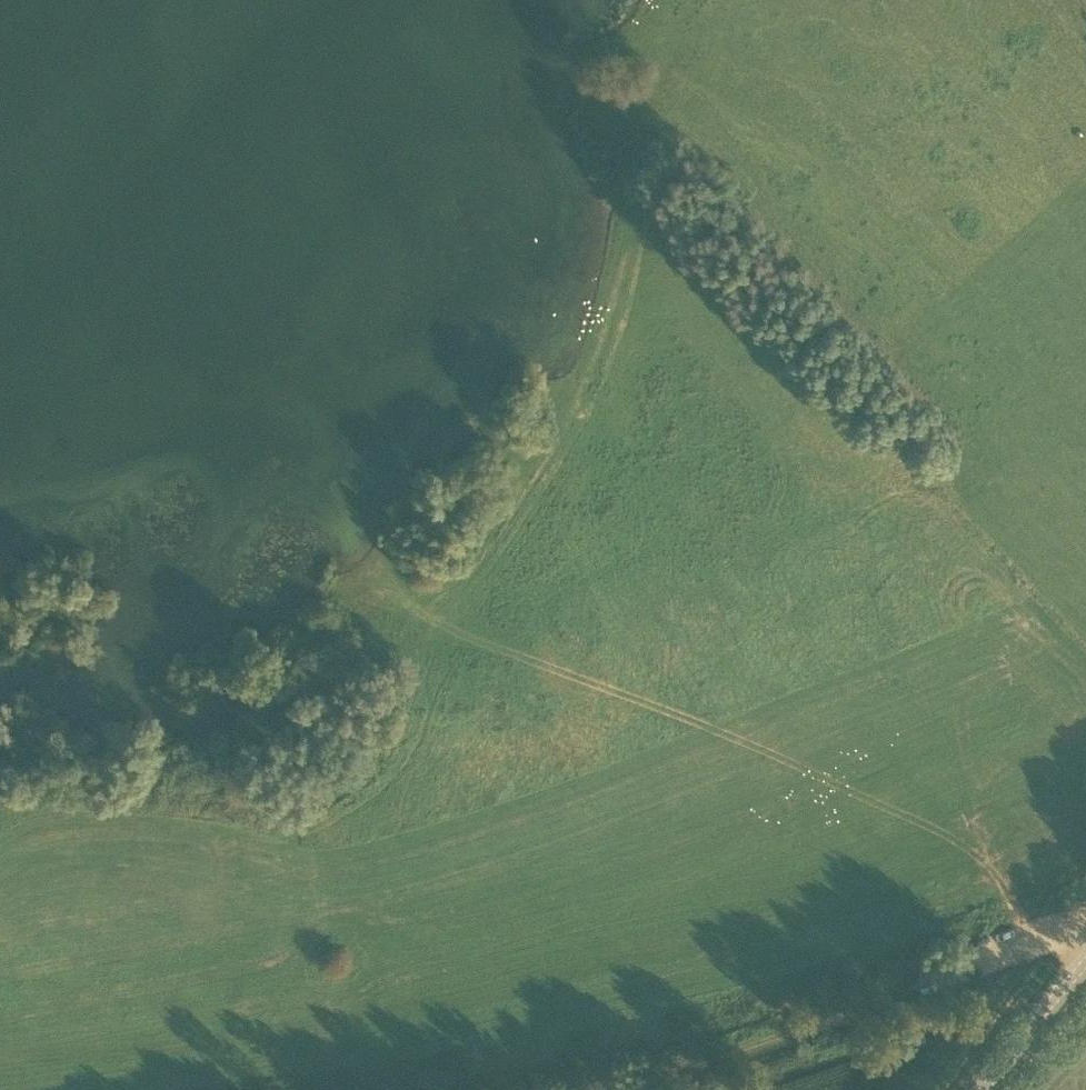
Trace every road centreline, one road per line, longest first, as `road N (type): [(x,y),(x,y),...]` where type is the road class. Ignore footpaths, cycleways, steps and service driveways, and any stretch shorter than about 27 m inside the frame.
road 1 (track): [(1085,927),(647,1089)]
road 2 (unclassified): [(982,1089),(1085,954)]

